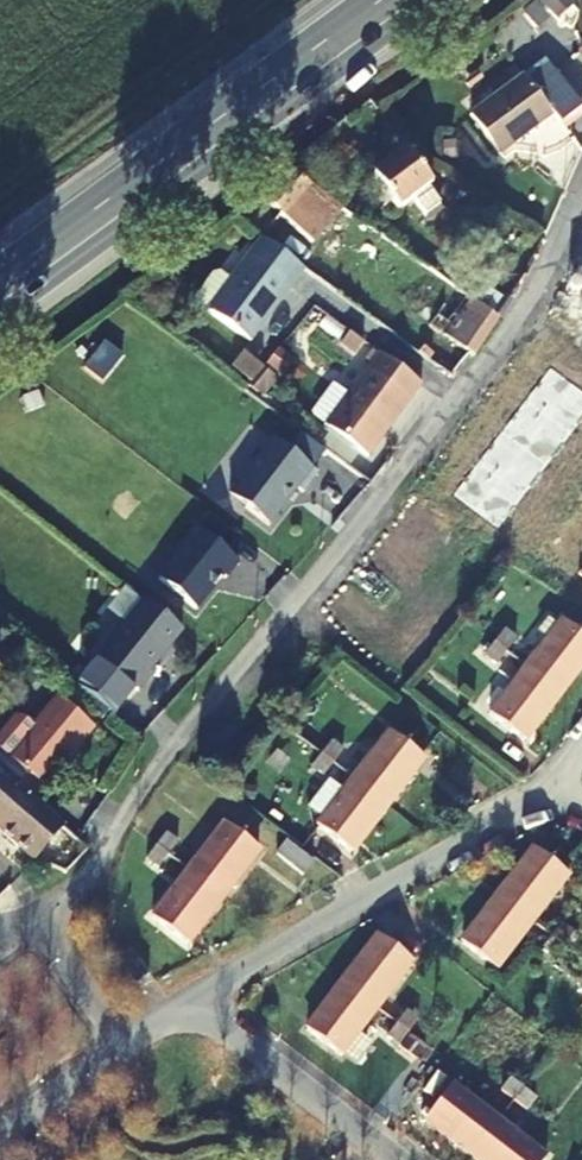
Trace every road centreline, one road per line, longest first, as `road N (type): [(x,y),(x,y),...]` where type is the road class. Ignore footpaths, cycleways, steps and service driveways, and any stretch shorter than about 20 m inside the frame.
road 1 (residential): [(142,1030),(64,913),(151,780),(475,384),(541,276)]
road 2 (primary): [(412,0),(0,301)]
road 3 (residential): [(183,1004),(557,784)]
road 4 (residential): [(402,1159),(183,1004)]
road 5 (residential): [(0,1135),(142,1030)]

